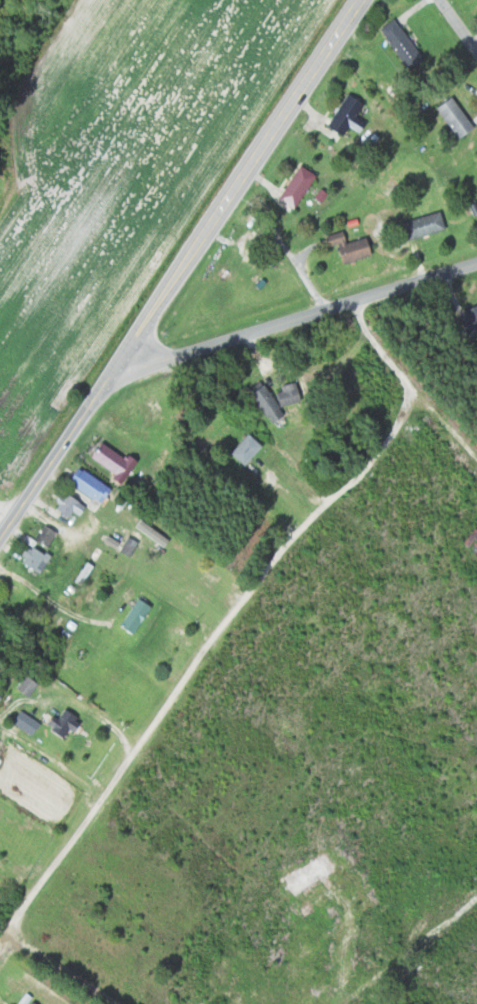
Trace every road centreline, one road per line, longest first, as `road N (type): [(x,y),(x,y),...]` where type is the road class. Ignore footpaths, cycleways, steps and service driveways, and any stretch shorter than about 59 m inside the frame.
road 1 (residential): [(352,300),(369,334),(412,382),(395,434),(287,544),(220,632),(71,830),(0,954)]
road 2 (residential): [(0,535),(357,0)]
road 3 (residential): [(114,371),(476,263)]

